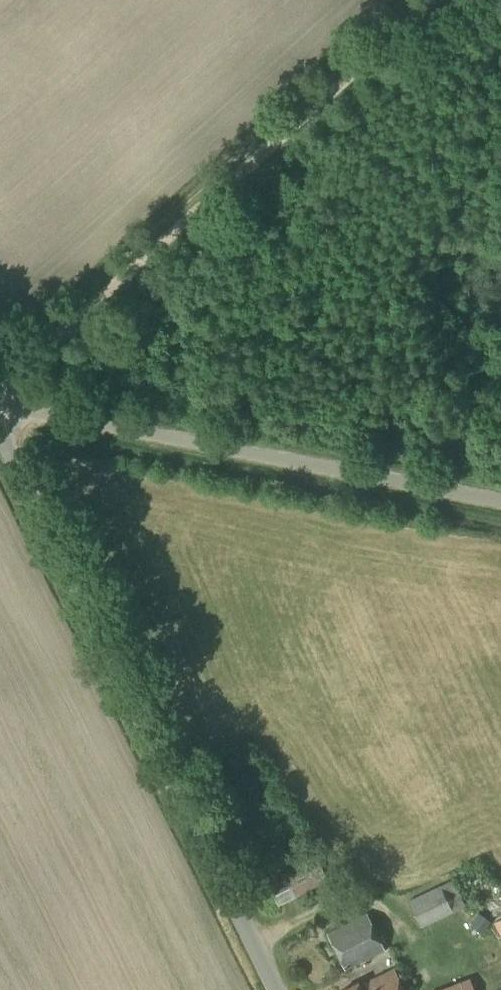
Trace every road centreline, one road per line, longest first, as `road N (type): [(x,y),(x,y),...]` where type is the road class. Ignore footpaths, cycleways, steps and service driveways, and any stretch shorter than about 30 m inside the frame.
road 1 (unclassified): [(264,989),(91,609),(0,431)]
road 2 (track): [(0,381),(428,0)]
road 3 (unclassified): [(500,499),(0,404)]

